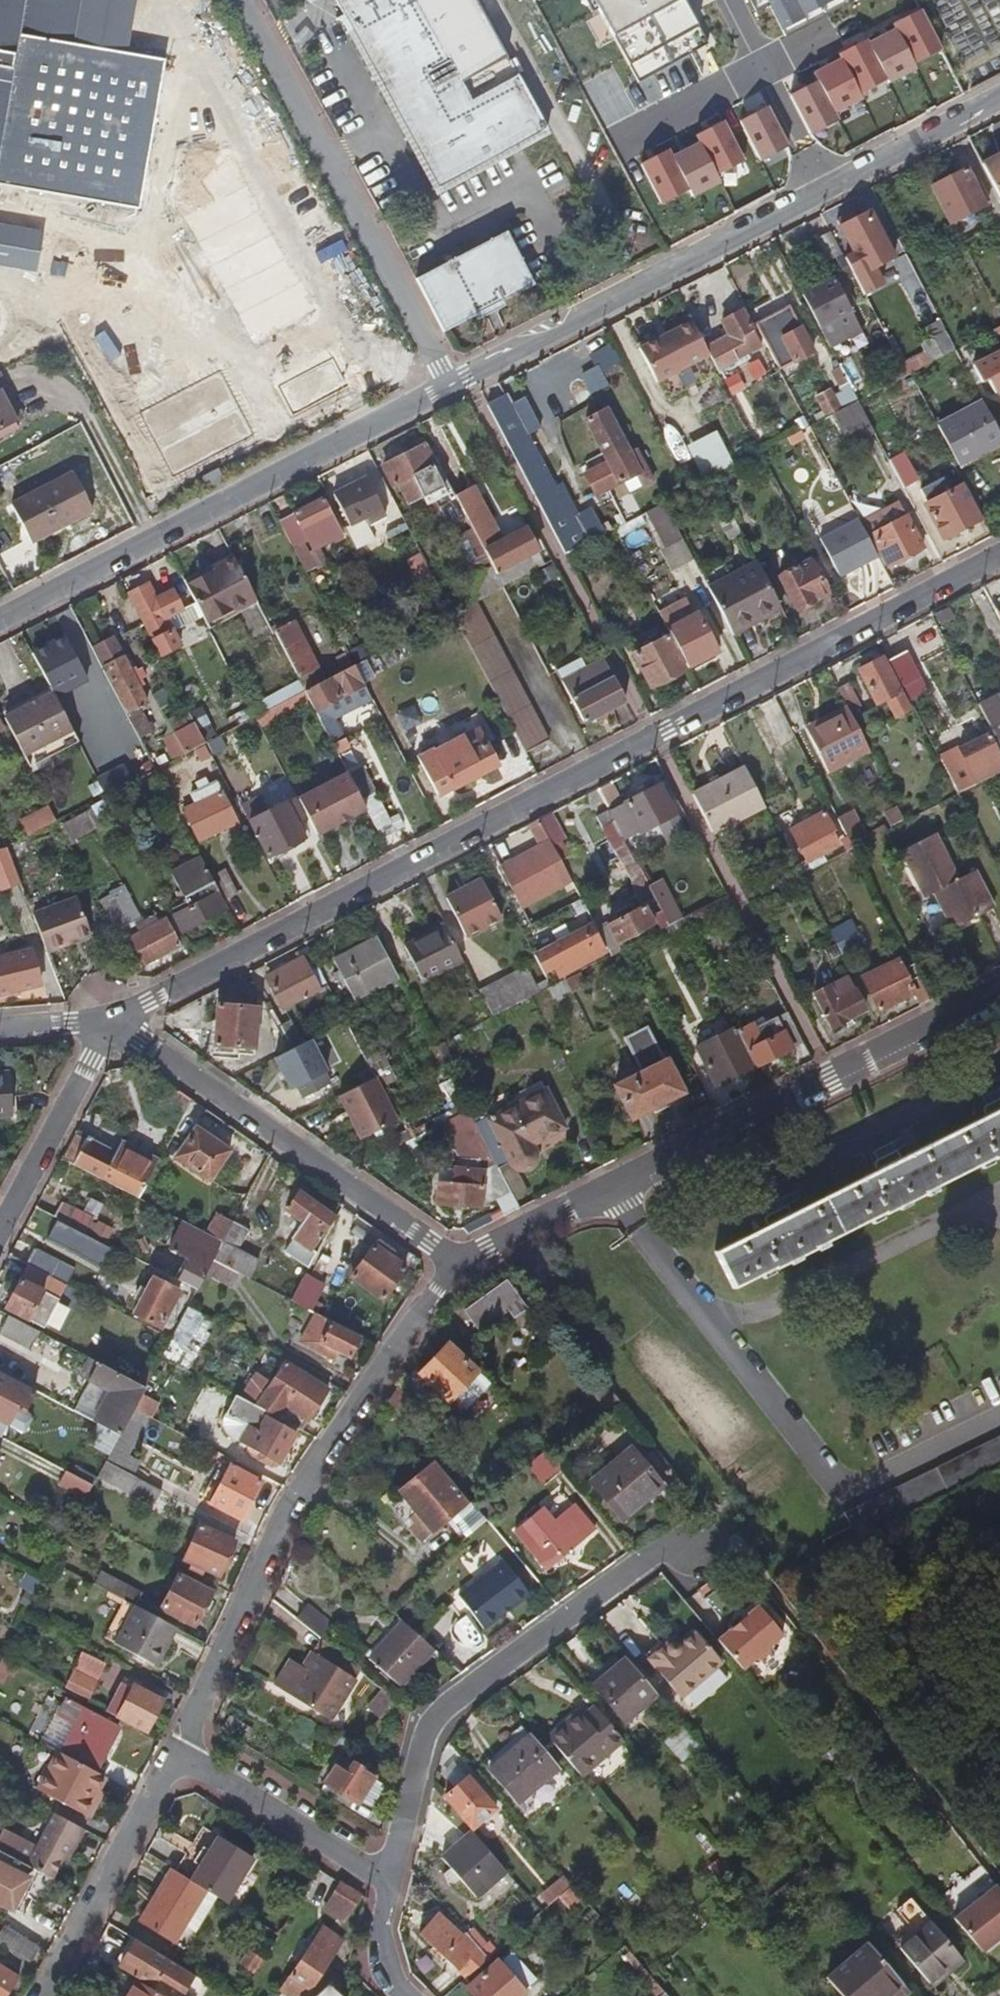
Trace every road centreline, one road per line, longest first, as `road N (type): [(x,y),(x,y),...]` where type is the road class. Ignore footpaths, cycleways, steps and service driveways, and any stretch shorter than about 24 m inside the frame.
road 1 (residential): [(999,555),(110,1021)]
road 2 (residential): [(451,386),(894,157),(999,92)]
road 3 (residential): [(451,1271),(999,990)]
road 4 (residential): [(451,1271),(308,1473),(177,1752)]
road 5 (residential): [(0,621),(451,386)]
road 6 (residential): [(386,1886),(427,1722),(683,1532)]
road 7 (unclassified): [(231,0),(451,386)]
road 8 (residential): [(451,1271),(430,1245),(110,1021)]
road 9 (residential): [(38,1995),(177,1752)]
road 10 (residential): [(177,1752),(386,1886)]
road 11 (residential): [(110,1021),(0,1228)]

